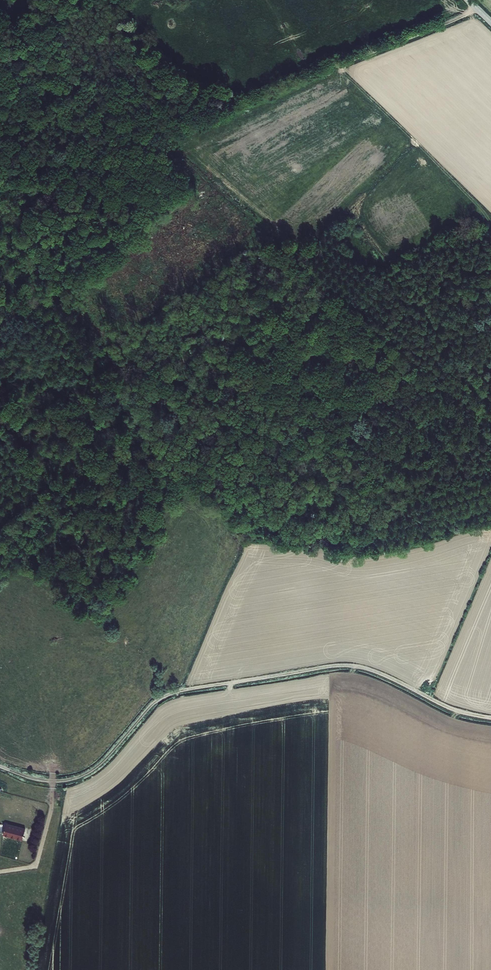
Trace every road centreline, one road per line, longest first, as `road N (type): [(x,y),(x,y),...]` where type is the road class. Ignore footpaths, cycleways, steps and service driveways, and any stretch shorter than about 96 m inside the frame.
road 1 (track): [(490,722),(336,667),(166,693),(102,762),(74,778),(39,779),(0,766)]
road 2 (track): [(479,10),(0,193)]

